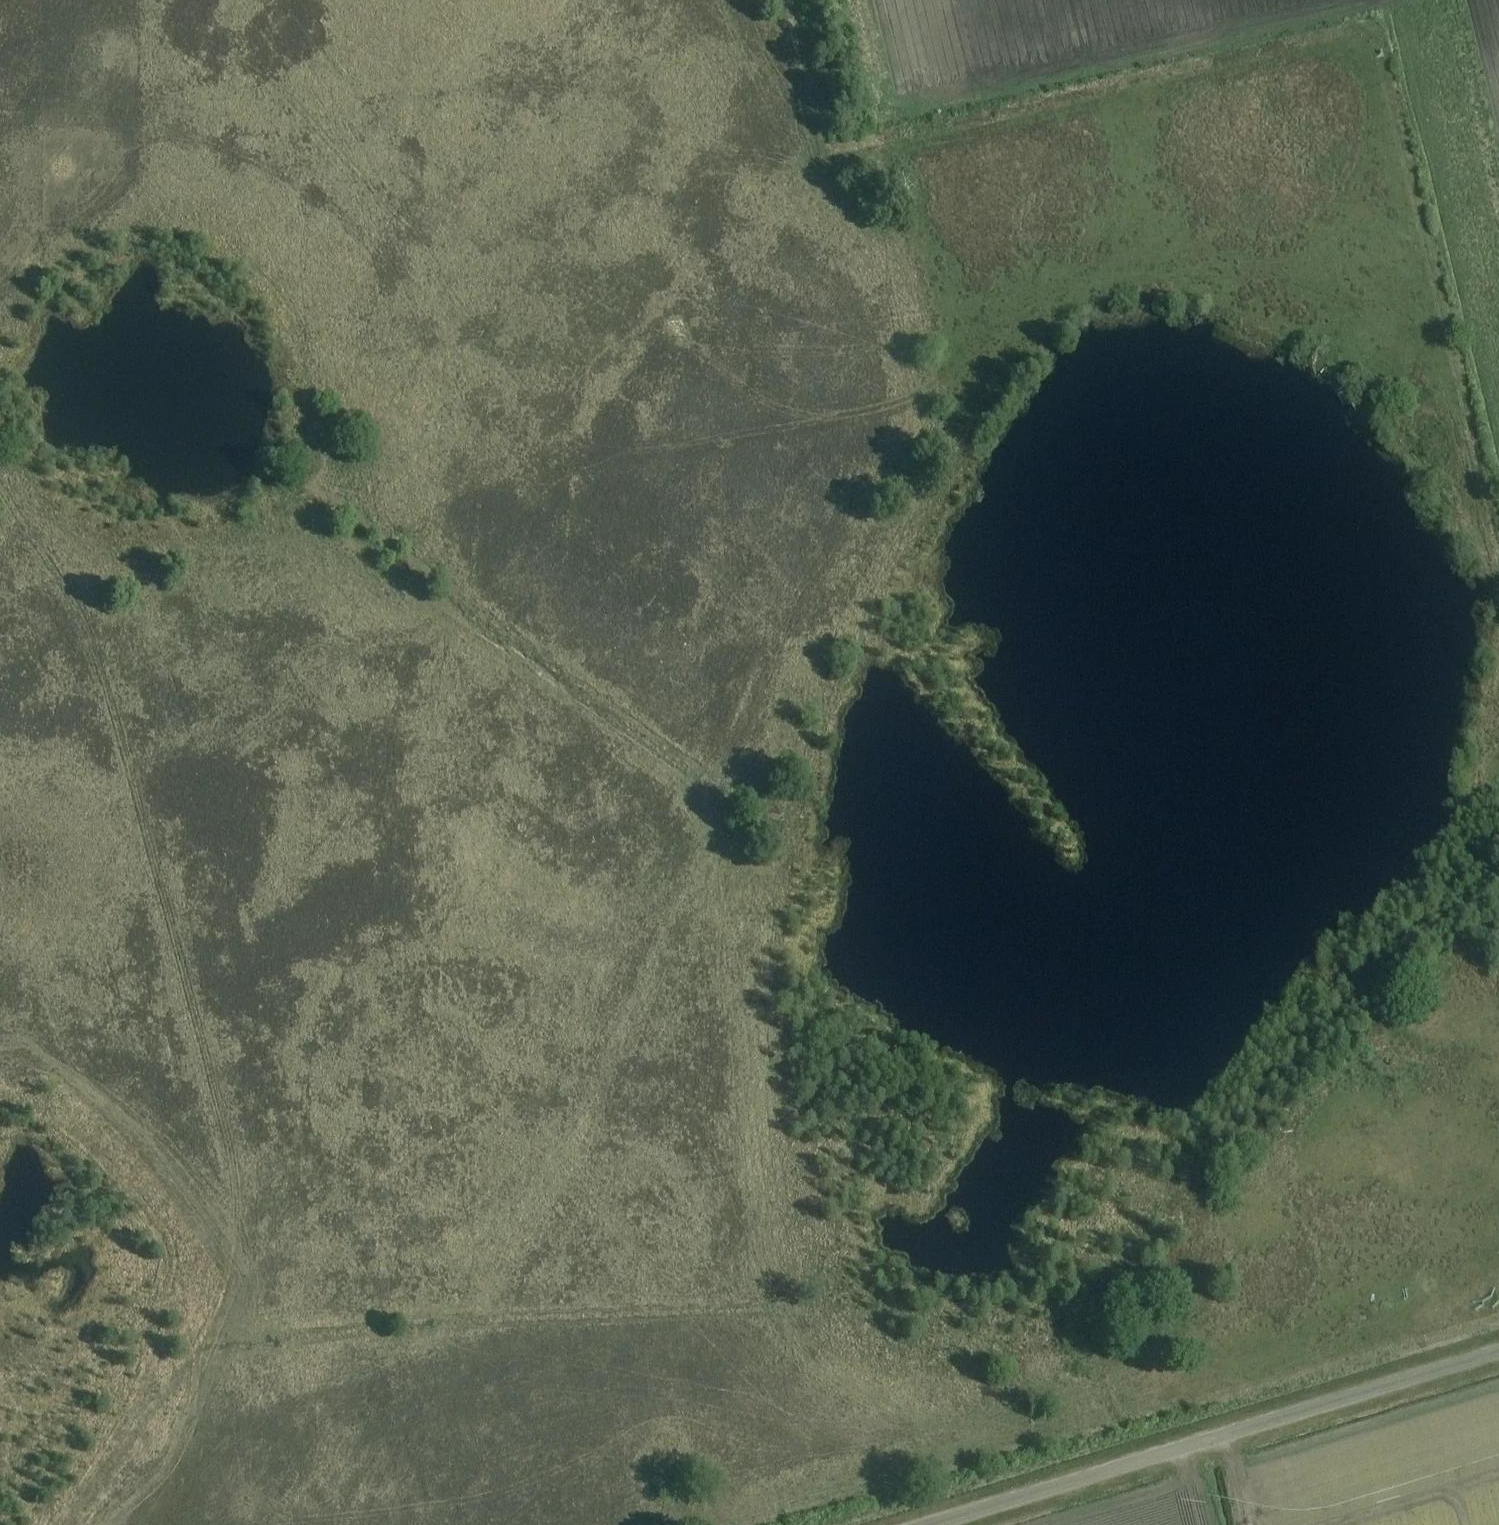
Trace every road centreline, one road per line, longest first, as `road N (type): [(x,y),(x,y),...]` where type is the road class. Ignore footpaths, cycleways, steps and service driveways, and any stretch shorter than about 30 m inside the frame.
road 1 (tertiary): [(932,1524),(1498,1352)]

